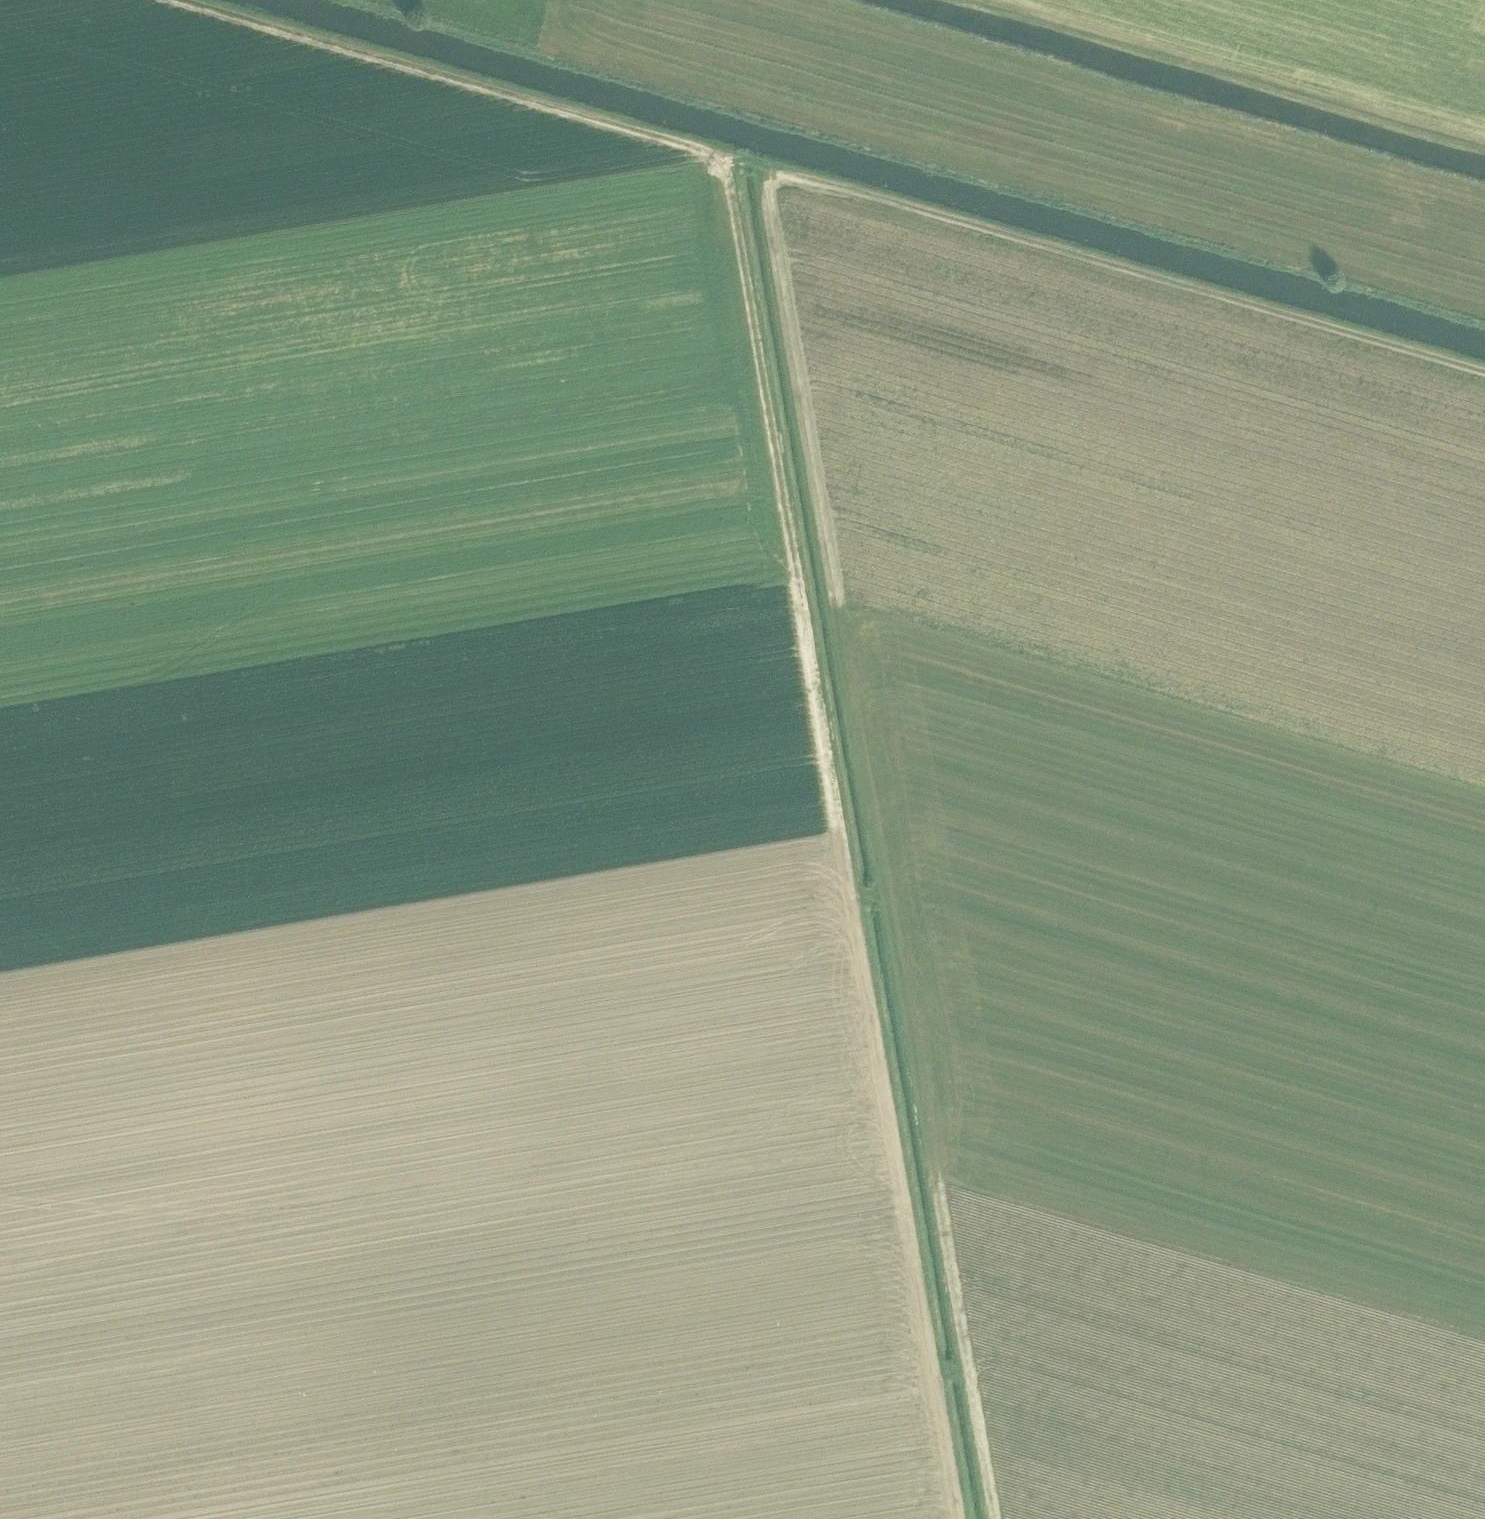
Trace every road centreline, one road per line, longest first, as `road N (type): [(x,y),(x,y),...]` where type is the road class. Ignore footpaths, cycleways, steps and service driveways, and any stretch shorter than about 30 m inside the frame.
road 1 (track): [(959,1518),(730,185),(720,162),(691,144)]

